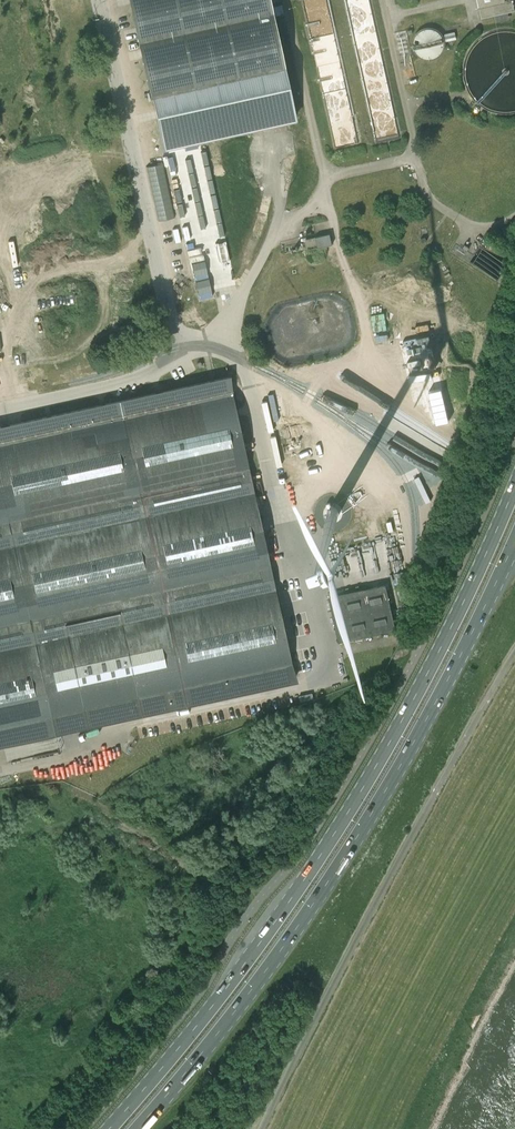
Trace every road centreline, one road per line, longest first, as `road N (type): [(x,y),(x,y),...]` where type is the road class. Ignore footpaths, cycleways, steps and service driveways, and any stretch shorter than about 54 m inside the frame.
road 1 (trunk): [(514,483),(384,757),(313,871),(223,996),(106,1128)]
road 2 (trunk): [(135,1128),(332,879),(406,758),(514,543)]
road 3 (unclassified): [(0,776),(79,760),(126,734),(322,684),(318,660)]
road 4 (unclassified): [(193,338),(173,322),(164,301),(97,0)]
road 5 (unclassified): [(318,660),(243,367),(211,336)]
road 6 (unclassified): [(368,371),(362,301),(344,265),(326,173)]
road 7 (unclassified): [(326,173),(315,199),(278,229),(211,336)]
road 8 (unclassified): [(193,338),(148,373),(9,408)]
road 9 (unclassified): [(326,173),(286,0)]
road 10 (unclassified): [(379,0),(410,155)]
road 11 (unclassified): [(410,155),(422,196),(468,222),(485,226),(514,215)]

